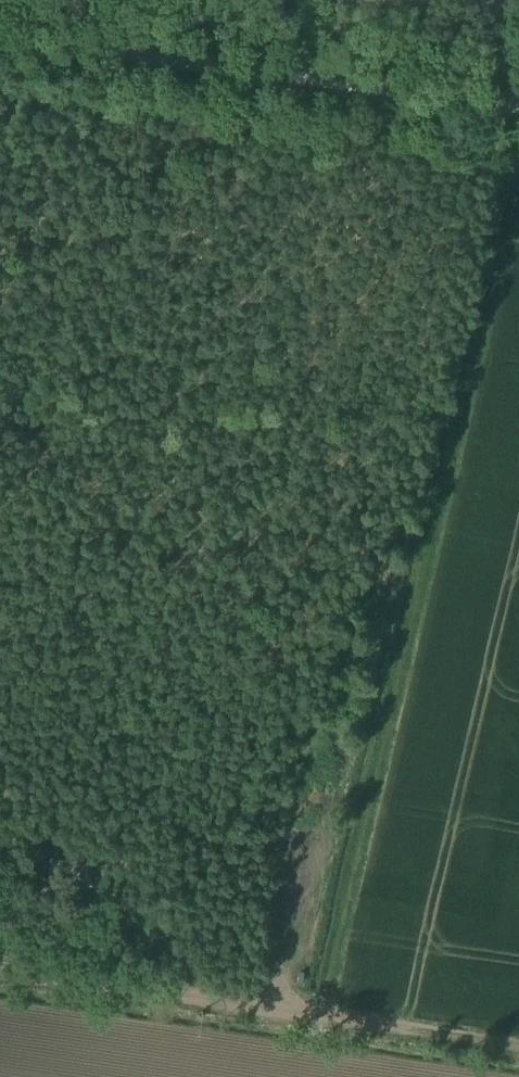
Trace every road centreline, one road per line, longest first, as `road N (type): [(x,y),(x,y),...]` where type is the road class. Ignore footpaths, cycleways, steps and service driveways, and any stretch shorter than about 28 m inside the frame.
road 1 (track): [(0,41),(518,111)]

